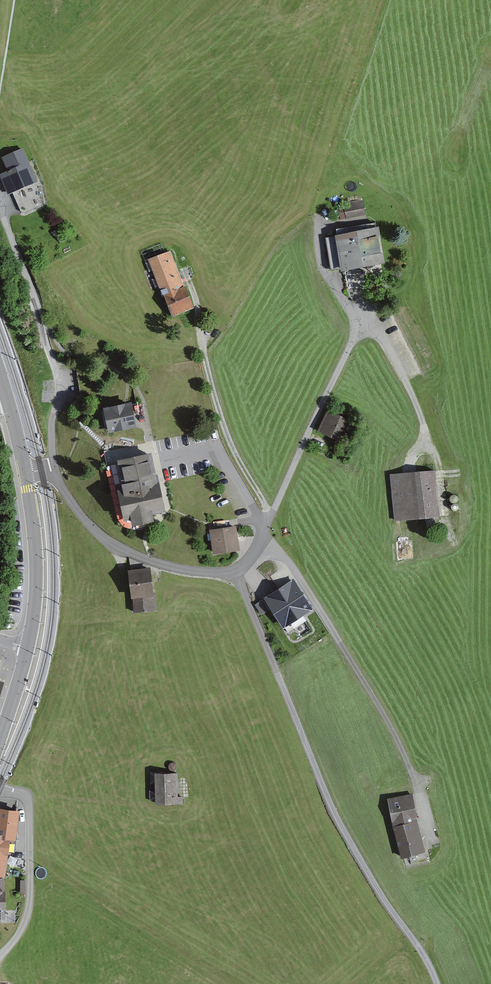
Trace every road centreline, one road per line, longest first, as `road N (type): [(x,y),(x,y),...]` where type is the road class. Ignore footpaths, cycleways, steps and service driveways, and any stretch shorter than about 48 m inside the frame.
road 1 (residential): [(26,473),(53,468),(89,525),(120,549),(181,570),(236,573),(256,549),(363,328),(323,269),(321,227)]
road 2 (track): [(236,573),(332,811),(437,983)]
road 3 (track): [(53,468),(61,385),(7,229)]
road 4 (secondary): [(26,473),(37,585),(27,647)]
road 5 (track): [(363,328),(383,337),(426,425),(427,451)]

